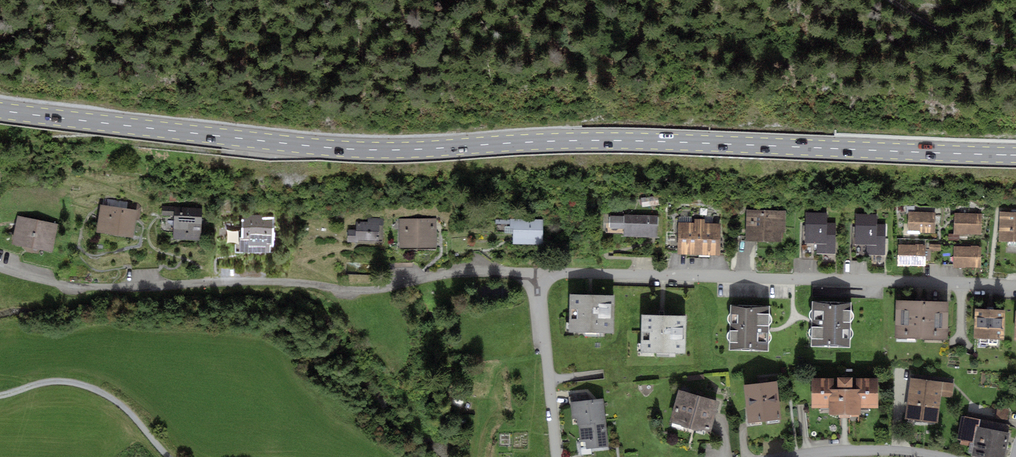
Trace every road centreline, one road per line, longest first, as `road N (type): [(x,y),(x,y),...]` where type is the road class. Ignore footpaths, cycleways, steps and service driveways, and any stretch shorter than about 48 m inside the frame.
road 1 (primary): [(1015,155),(572,140),(348,149),(0,110)]
road 2 (residential): [(538,272),(440,273),(367,289),(272,280),(111,287),(70,286),(0,267)]
road 3 (residential): [(1015,285),(538,272)]
road 4 (track): [(261,141),(257,154),(91,139),(0,141)]
road 5 (track): [(0,395),(46,383),(93,389),(131,414),(168,456)]
road 6 (residential): [(558,456),(538,272)]
road 7 (residential): [(946,456),(881,450),(789,456)]
road 8 (track): [(1015,49),(934,27),(882,0)]

